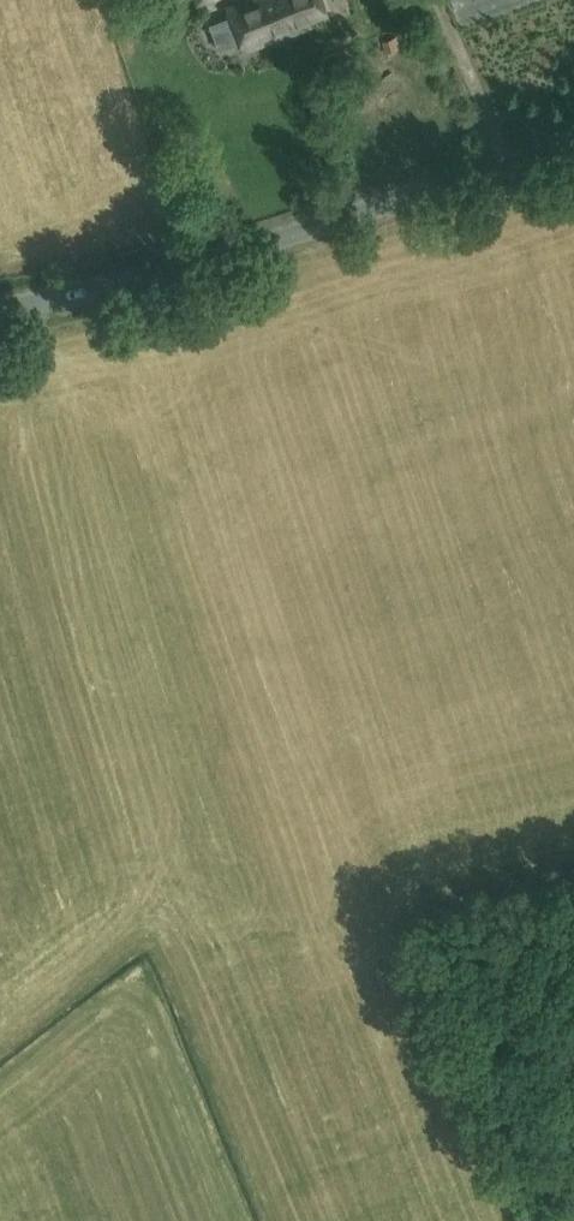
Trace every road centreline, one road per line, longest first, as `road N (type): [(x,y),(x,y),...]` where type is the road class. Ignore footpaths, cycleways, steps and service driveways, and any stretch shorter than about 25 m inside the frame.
road 1 (unclassified): [(0,311),(170,272),(573,142)]

